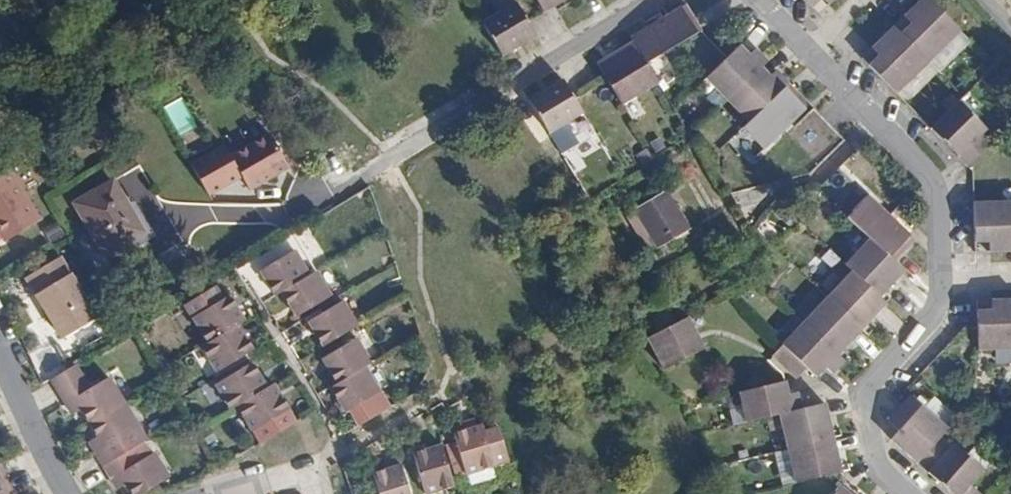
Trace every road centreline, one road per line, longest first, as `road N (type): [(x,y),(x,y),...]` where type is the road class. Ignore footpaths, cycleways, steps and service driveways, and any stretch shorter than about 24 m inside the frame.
road 1 (residential): [(908,493),(876,465),(863,401),(868,385),(938,303),(935,182),(751,0)]
road 2 (residential): [(0,356),(64,493)]

